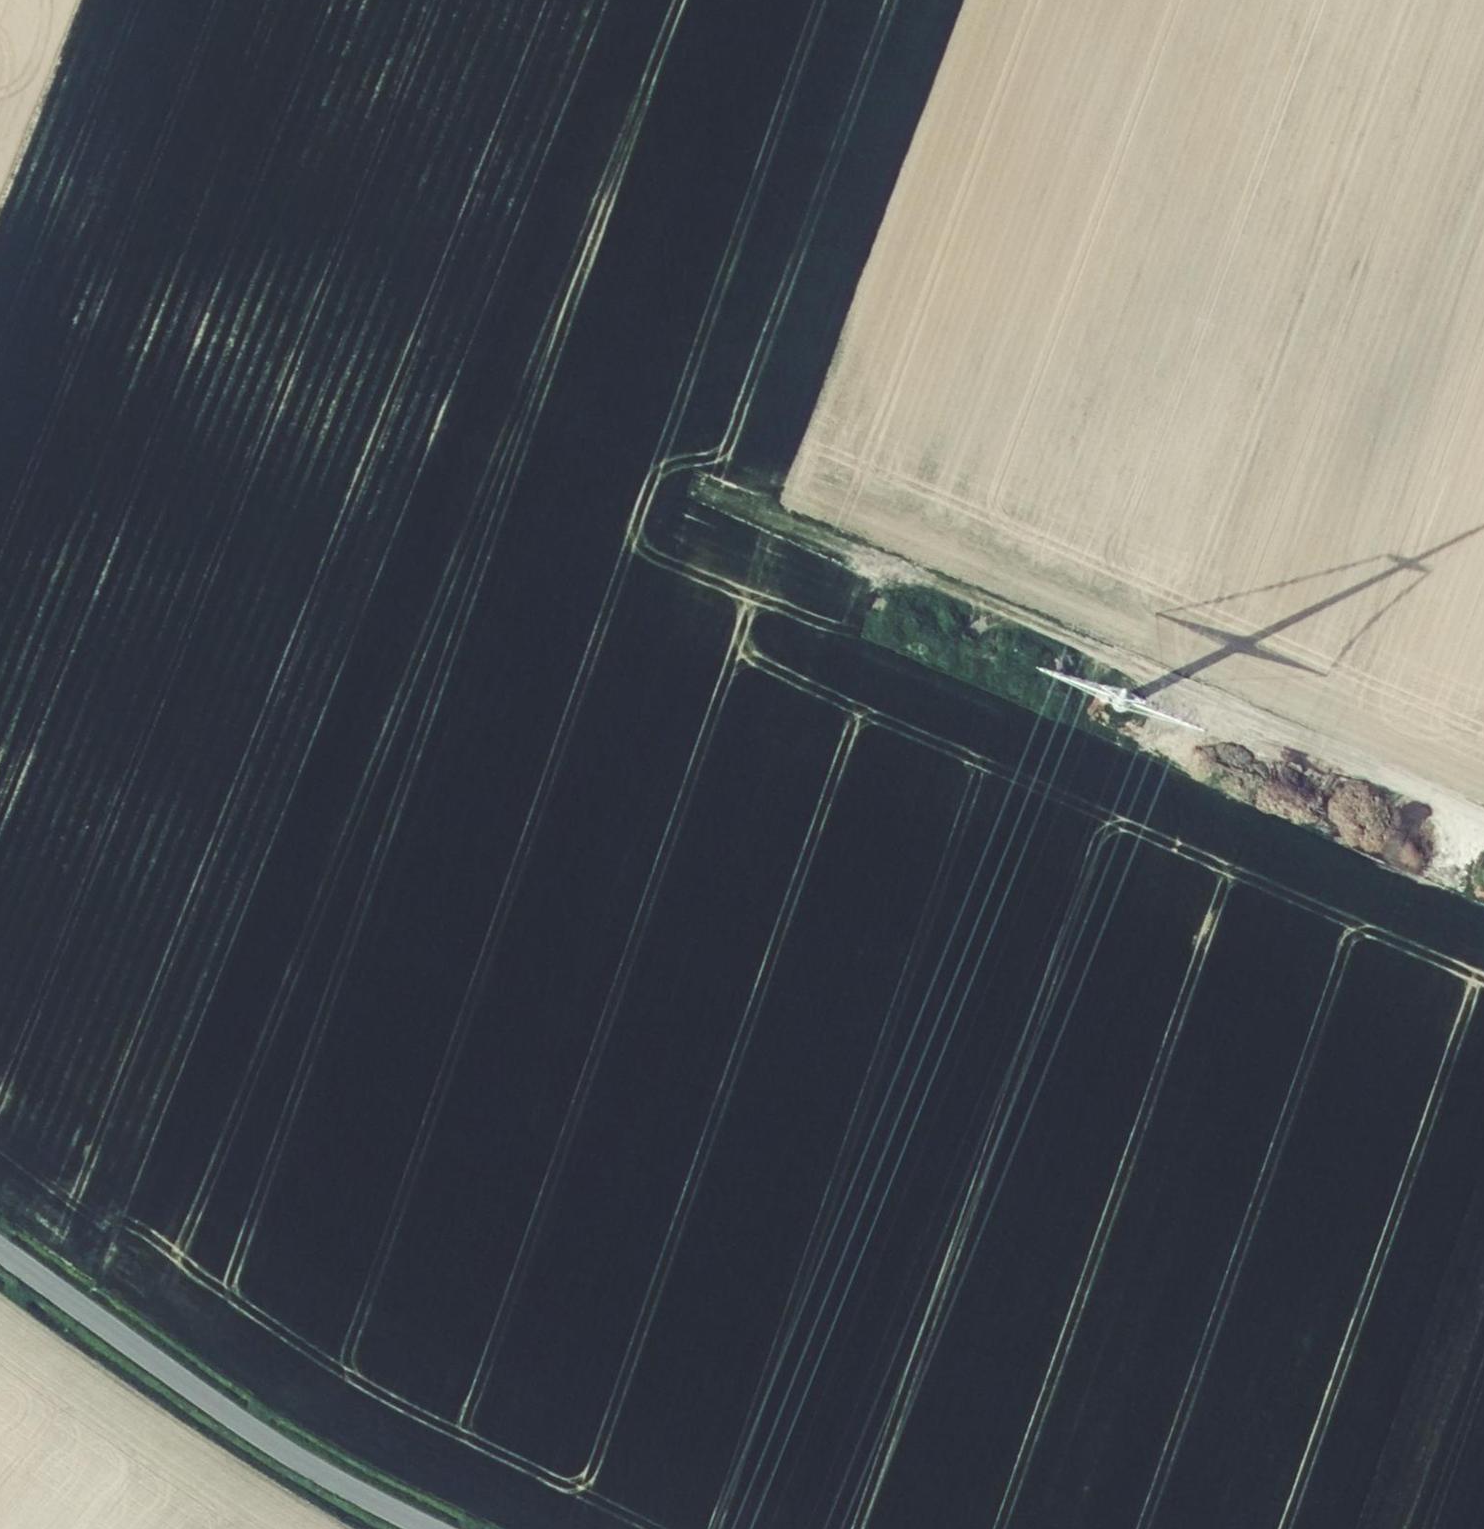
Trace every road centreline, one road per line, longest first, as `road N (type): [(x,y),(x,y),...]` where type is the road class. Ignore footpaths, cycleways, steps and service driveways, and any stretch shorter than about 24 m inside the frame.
road 1 (tertiary): [(0,1250),(246,1427),(432,1528)]

